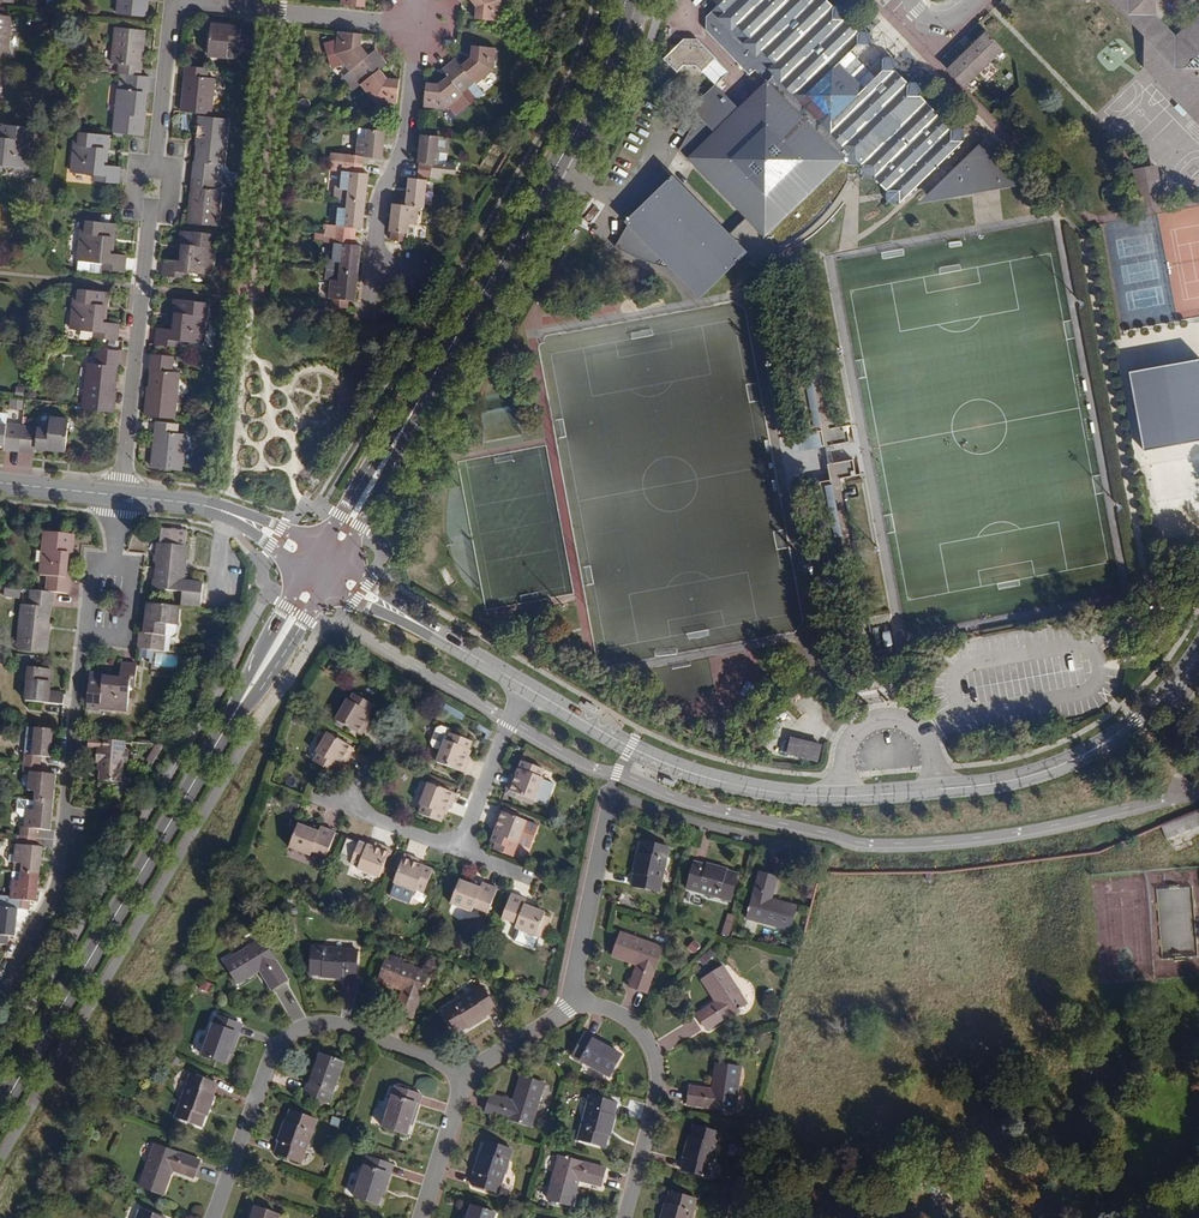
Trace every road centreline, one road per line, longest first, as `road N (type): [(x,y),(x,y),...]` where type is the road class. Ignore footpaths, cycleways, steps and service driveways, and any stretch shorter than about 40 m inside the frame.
road 1 (residential): [(522,685),(630,748),(715,781),(839,796),(1042,772),(1131,723),(1198,646)]
road 2 (secondary): [(625,0),(616,40),(420,390)]
road 3 (secondary): [(220,731),(0,1103)]
road 4 (residential): [(465,1074),(338,1024),(300,1026),(274,1051),(214,1217)]
road 5 (residential): [(86,631),(53,879),(0,979)]
road 6 (residential): [(370,315),(387,178),(408,130),(419,27)]
road 7 (residential): [(152,210),(117,495)]
road 8 (residential): [(572,995),(612,1006),(640,1027),(659,1071),(624,1217)]
road 9 (residential): [(180,0),(419,27)]
road 10 (residential): [(622,771),(572,995)]
road 11 (secondary): [(420,390),(312,546)]
road 12 (secondary): [(335,559),(420,390)]
road 13 (secondary): [(298,570),(220,731)]
road 14 (secondary): [(220,731),(321,584)]
road 15 (residential): [(522,685),(461,850)]
road 16 (residential): [(175,0),(158,152)]
road 17 (residential): [(465,1074),(420,1217)]
road 18 (residential): [(572,995),(566,1010),(465,1074)]
road 19 (residential): [(440,639),(335,559)]
road 20 (residential): [(321,584),(440,639)]
road 21 (residential): [(461,850),(347,806)]
road 22 (tertiary): [(237,517),(117,495)]

